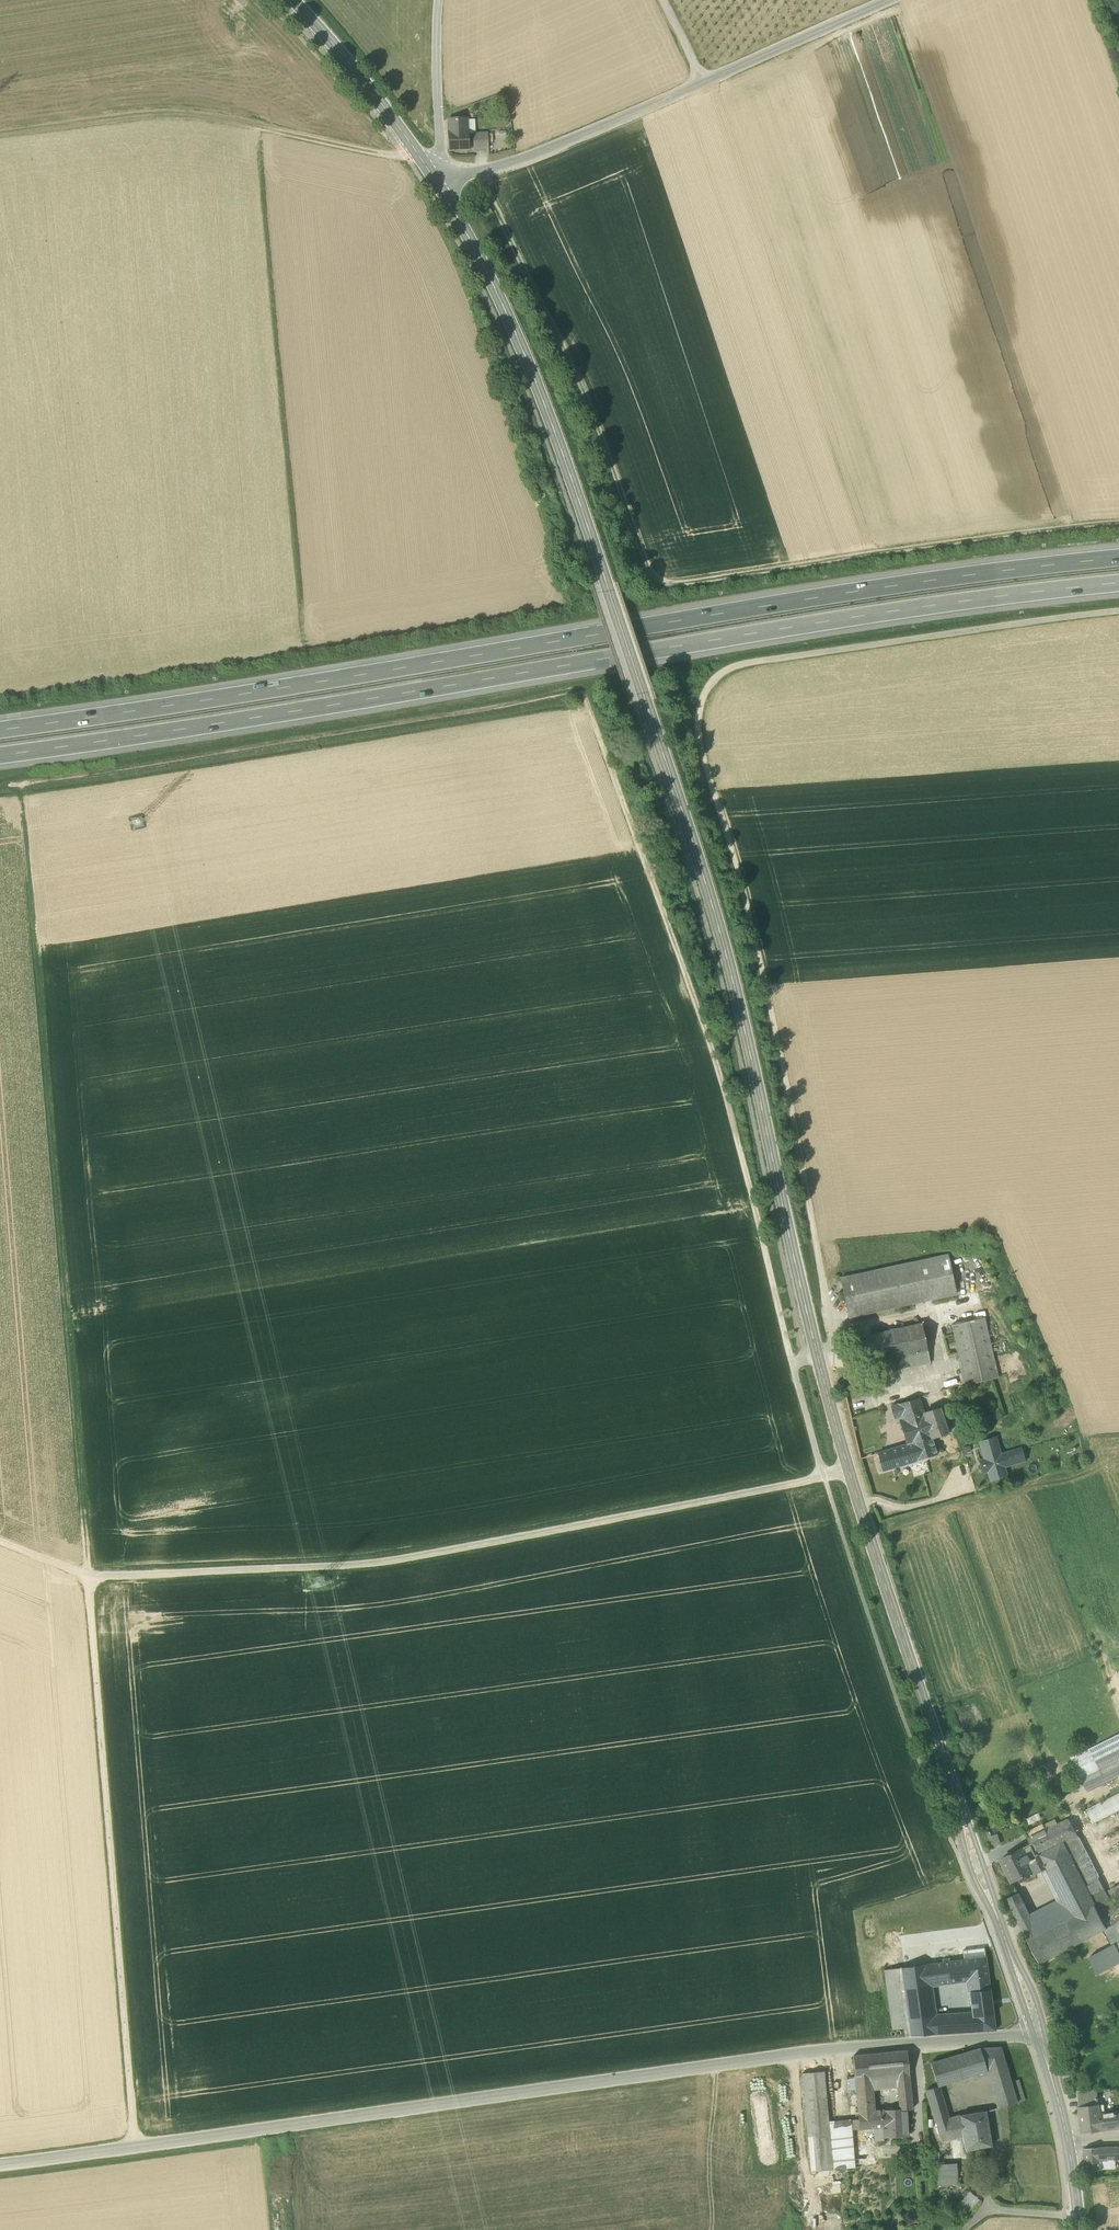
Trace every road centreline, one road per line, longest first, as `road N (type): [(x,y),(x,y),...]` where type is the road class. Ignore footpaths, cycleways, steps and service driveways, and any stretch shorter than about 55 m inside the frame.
road 1 (tertiary): [(1040,2036),(849,1471),(700,867),(532,372),(434,179)]
road 2 (track): [(824,1476),(711,1046),(579,691),(0,784)]
road 3 (motorway): [(0,759),(809,624),(1118,584)]
road 4 (motorway): [(1118,559),(924,582),(0,732)]
road 5 (track): [(1118,611),(747,663),(719,674),(705,692),(700,739),(769,999),(832,1333),(829,1345),(816,1348)]
road 6 (unclassified): [(1040,2036),(746,2060),(0,2166)]
road 7 (track): [(474,173),(581,377),(660,583),(1118,522)]
road 8 (track): [(88,1577),(20,781)]
road 9 (track): [(88,1577),(382,1562),(849,1471)]
road 10 (track): [(136,2148),(88,1577)]
road 11 (unclassified): [(434,179),(523,159),(895,0)]
road 12 (track): [(424,163),(164,111),(0,132)]
road 13 (tertiary): [(424,163),(291,0)]
road 14 (residential): [(439,0),(442,150),(424,163)]

